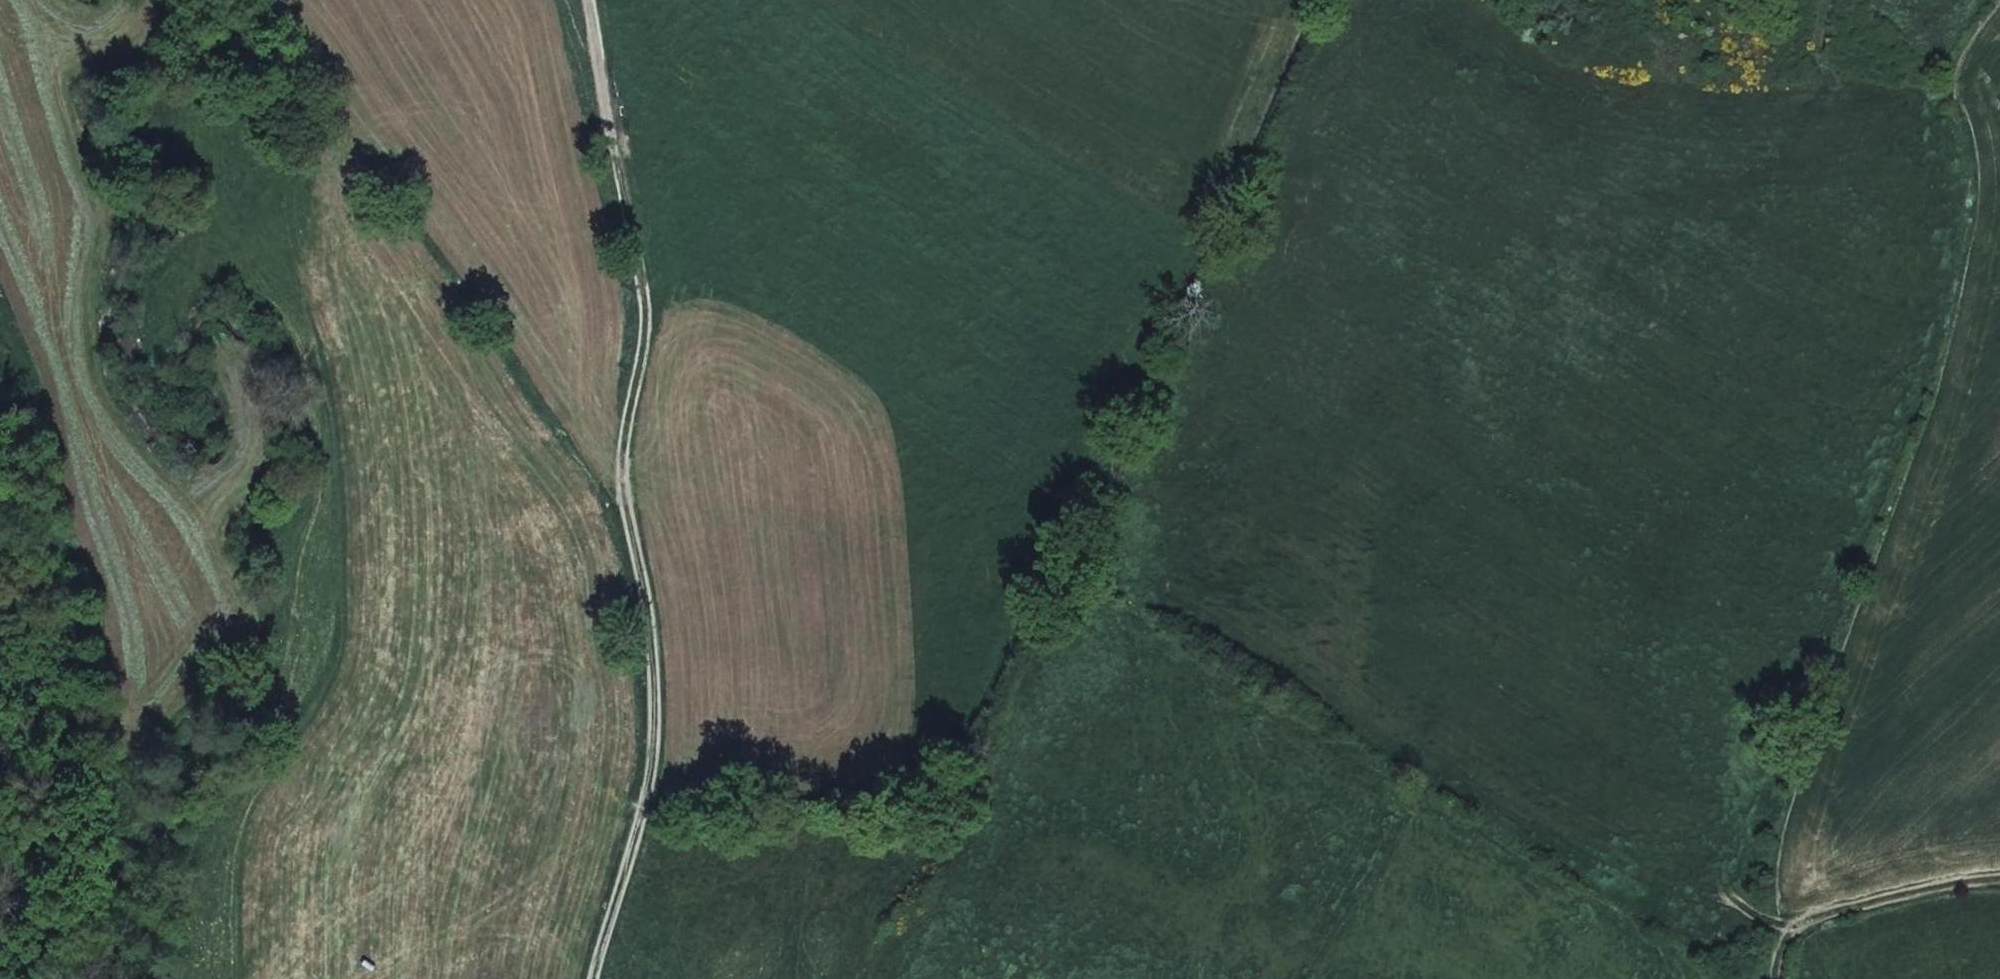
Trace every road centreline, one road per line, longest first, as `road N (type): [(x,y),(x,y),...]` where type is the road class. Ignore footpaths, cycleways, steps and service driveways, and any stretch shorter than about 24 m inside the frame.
road 1 (track): [(595,978),(647,802),(657,702),(650,605),(625,496),(626,419),(644,339),(642,288),(591,0)]
road 2 (track): [(1999,881),(1778,928)]

